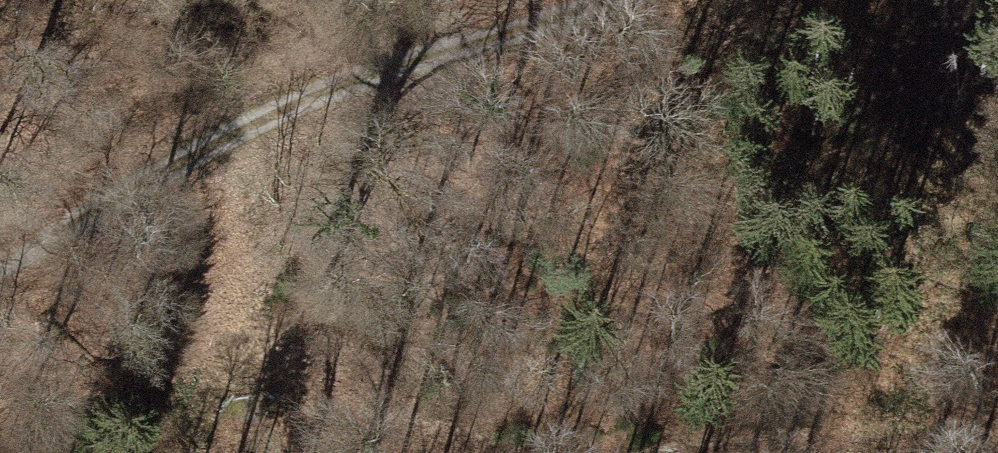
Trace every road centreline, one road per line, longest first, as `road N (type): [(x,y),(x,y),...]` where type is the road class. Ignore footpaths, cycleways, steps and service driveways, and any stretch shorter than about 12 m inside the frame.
road 1 (track): [(0,259),(290,100),(556,0)]
road 2 (track): [(997,439),(828,436),(605,452)]
road 3 (track): [(497,452),(235,424)]

